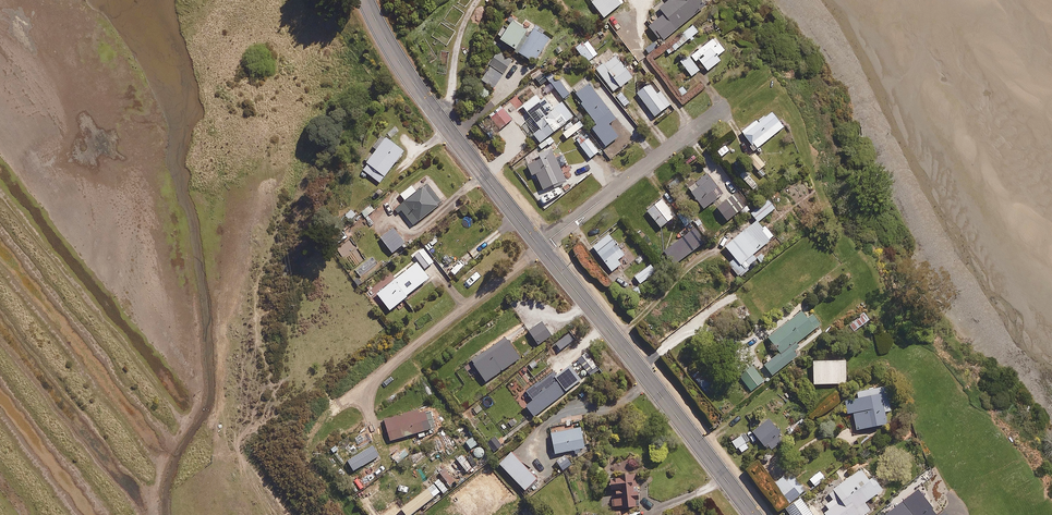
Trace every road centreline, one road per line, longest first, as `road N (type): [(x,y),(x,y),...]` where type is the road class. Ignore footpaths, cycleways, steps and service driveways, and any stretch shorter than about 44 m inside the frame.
road 1 (secondary): [(540,247),(753,514)]
road 2 (secondary): [(366,0),(402,66),(540,247)]
road 3 (residential): [(746,92),(540,247)]
road 4 (residential): [(359,390),(540,247)]

